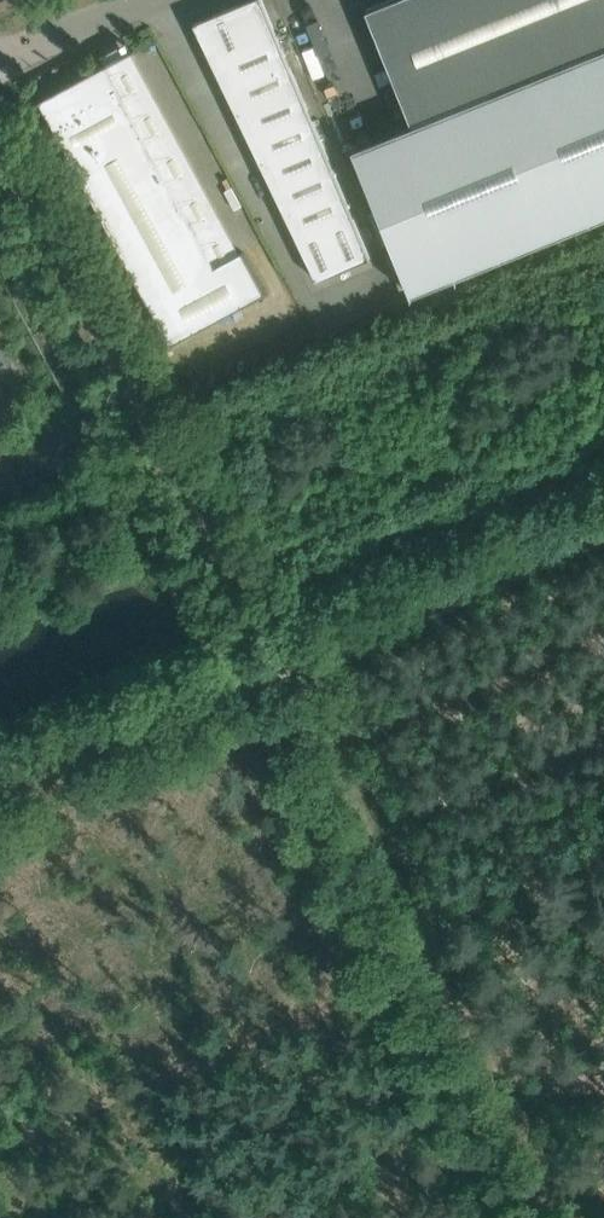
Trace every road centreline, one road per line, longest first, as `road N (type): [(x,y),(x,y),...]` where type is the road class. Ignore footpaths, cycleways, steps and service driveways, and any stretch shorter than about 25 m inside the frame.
road 1 (track): [(291,682),(422,970),(551,1217)]
road 2 (track): [(291,682),(23,185)]
road 3 (unclassified): [(0,58),(144,0)]

